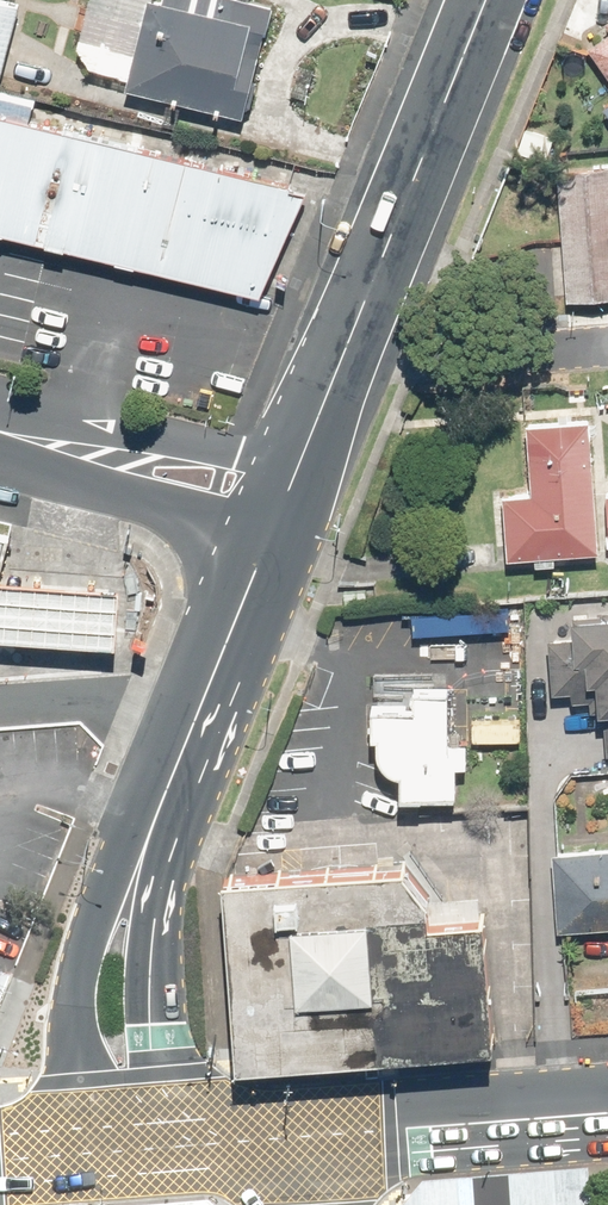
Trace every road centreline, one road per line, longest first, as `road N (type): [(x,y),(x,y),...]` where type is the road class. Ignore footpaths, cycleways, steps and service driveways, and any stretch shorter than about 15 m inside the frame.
road 1 (secondary): [(488,0),(296,478)]
road 2 (secondary): [(91,1153),(83,963),(155,827)]
road 3 (secondary): [(155,827),(156,974),(180,1145)]
road 4 (secondary): [(272,535),(155,827)]
road 5 (secondary): [(607,1113),(310,1137)]
road 6 (unclassified): [(102,449),(189,444),(296,478)]
road 7 (unclassified): [(272,535),(178,507),(102,449)]
road 8 (secondary): [(310,1137),(180,1145)]

